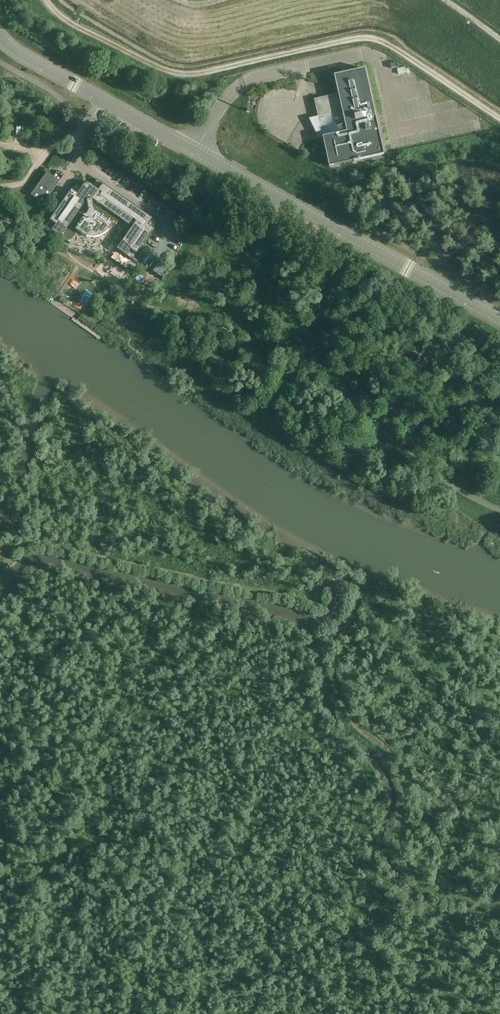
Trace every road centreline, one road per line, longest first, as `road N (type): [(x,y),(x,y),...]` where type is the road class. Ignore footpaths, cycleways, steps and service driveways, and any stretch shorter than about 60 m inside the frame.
road 1 (tertiary): [(499,319),(0,36)]

